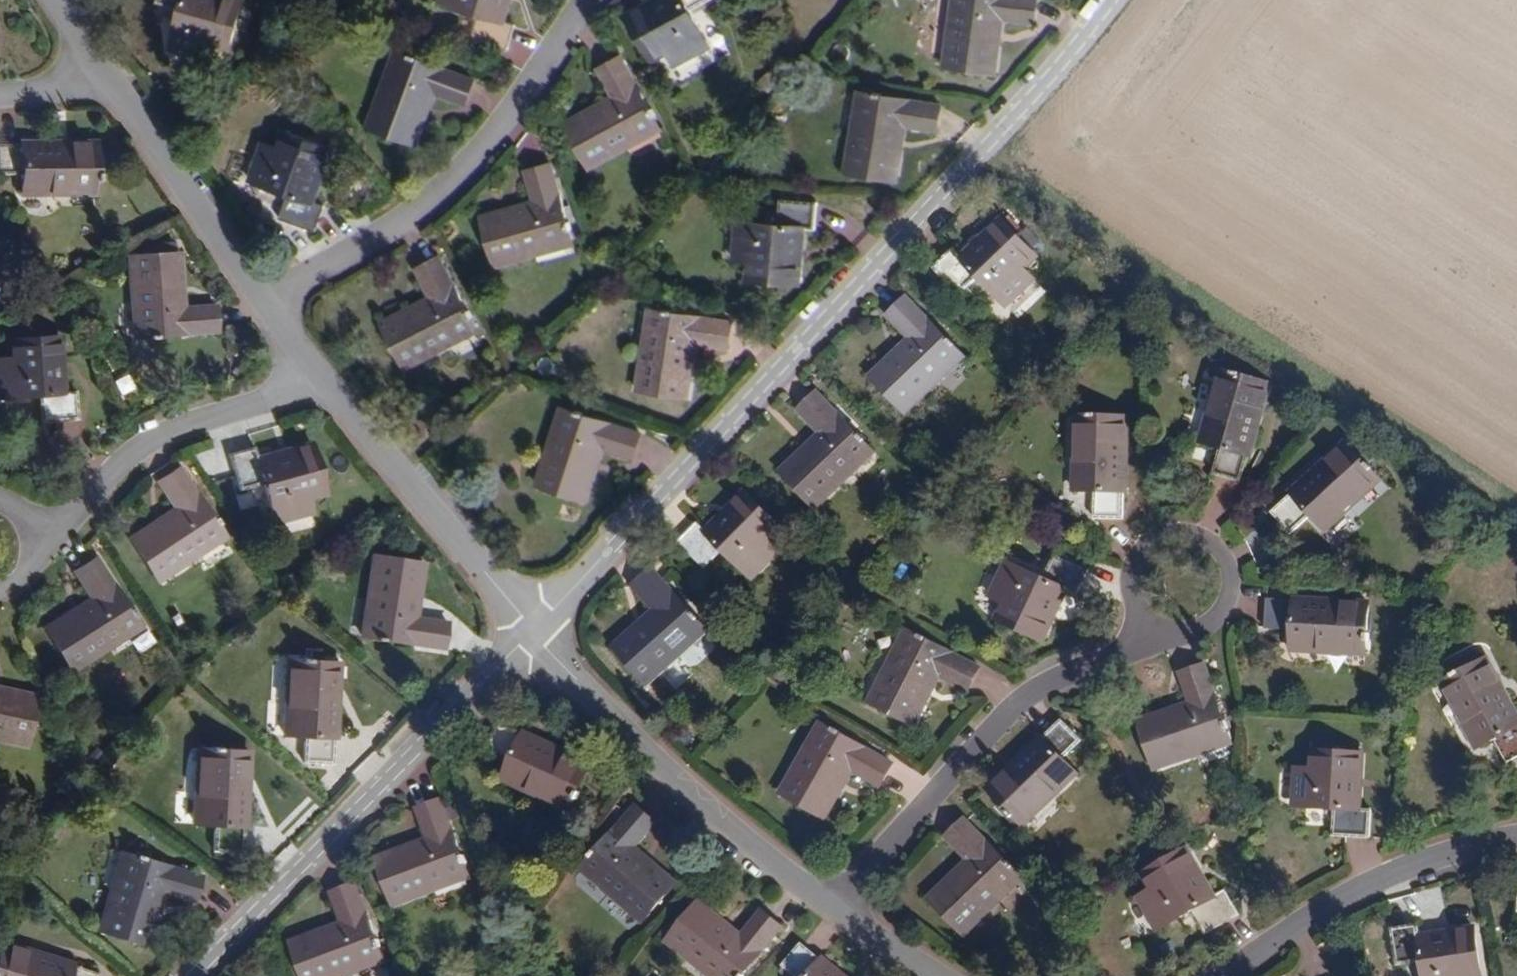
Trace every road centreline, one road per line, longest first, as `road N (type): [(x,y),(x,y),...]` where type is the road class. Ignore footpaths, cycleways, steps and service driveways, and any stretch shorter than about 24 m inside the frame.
road 1 (residential): [(532,629),(1017,107),(1107,0)]
road 2 (residential): [(185,975),(532,629)]
road 3 (residential): [(258,300),(397,222),(453,178),(596,0)]
road 4 (residential): [(1161,623),(1028,694),(829,905)]
road 5 (residential): [(532,629),(630,736),(829,905)]
road 6 (residential): [(320,381),(141,446),(36,547)]
road 7 (residential): [(1219,975),(1364,884),(1516,837)]
road 8 (residential): [(532,629),(320,381)]
road 9 (residential): [(258,300),(100,65)]
road 10 (residential): [(1161,623),(1135,582),(1142,549),(1166,527),(1199,523),(1231,542),(1244,577),(1240,596)]
road 11 (residential): [(829,905),(933,975)]

